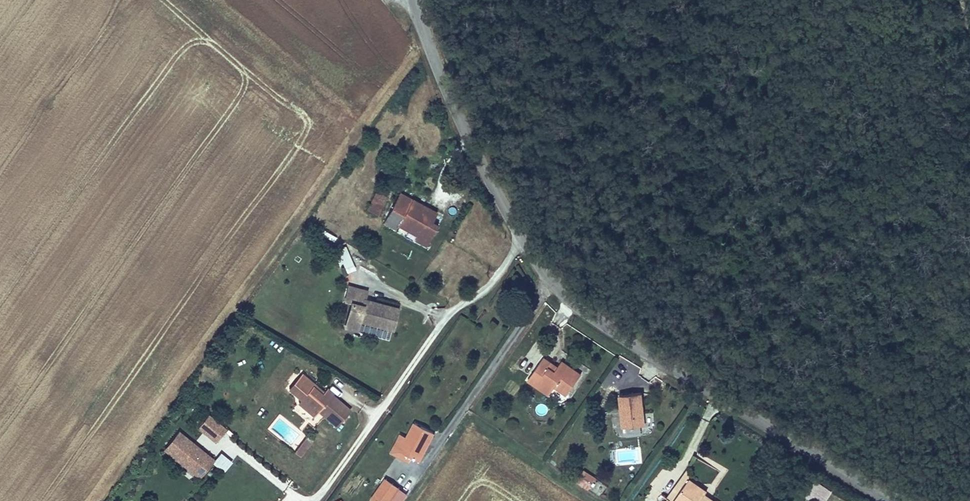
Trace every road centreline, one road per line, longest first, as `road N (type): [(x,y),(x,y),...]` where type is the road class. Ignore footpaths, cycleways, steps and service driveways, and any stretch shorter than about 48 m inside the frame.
road 1 (tertiary): [(414,0),(462,126),(520,236),(562,292),(666,365),(891,500)]

